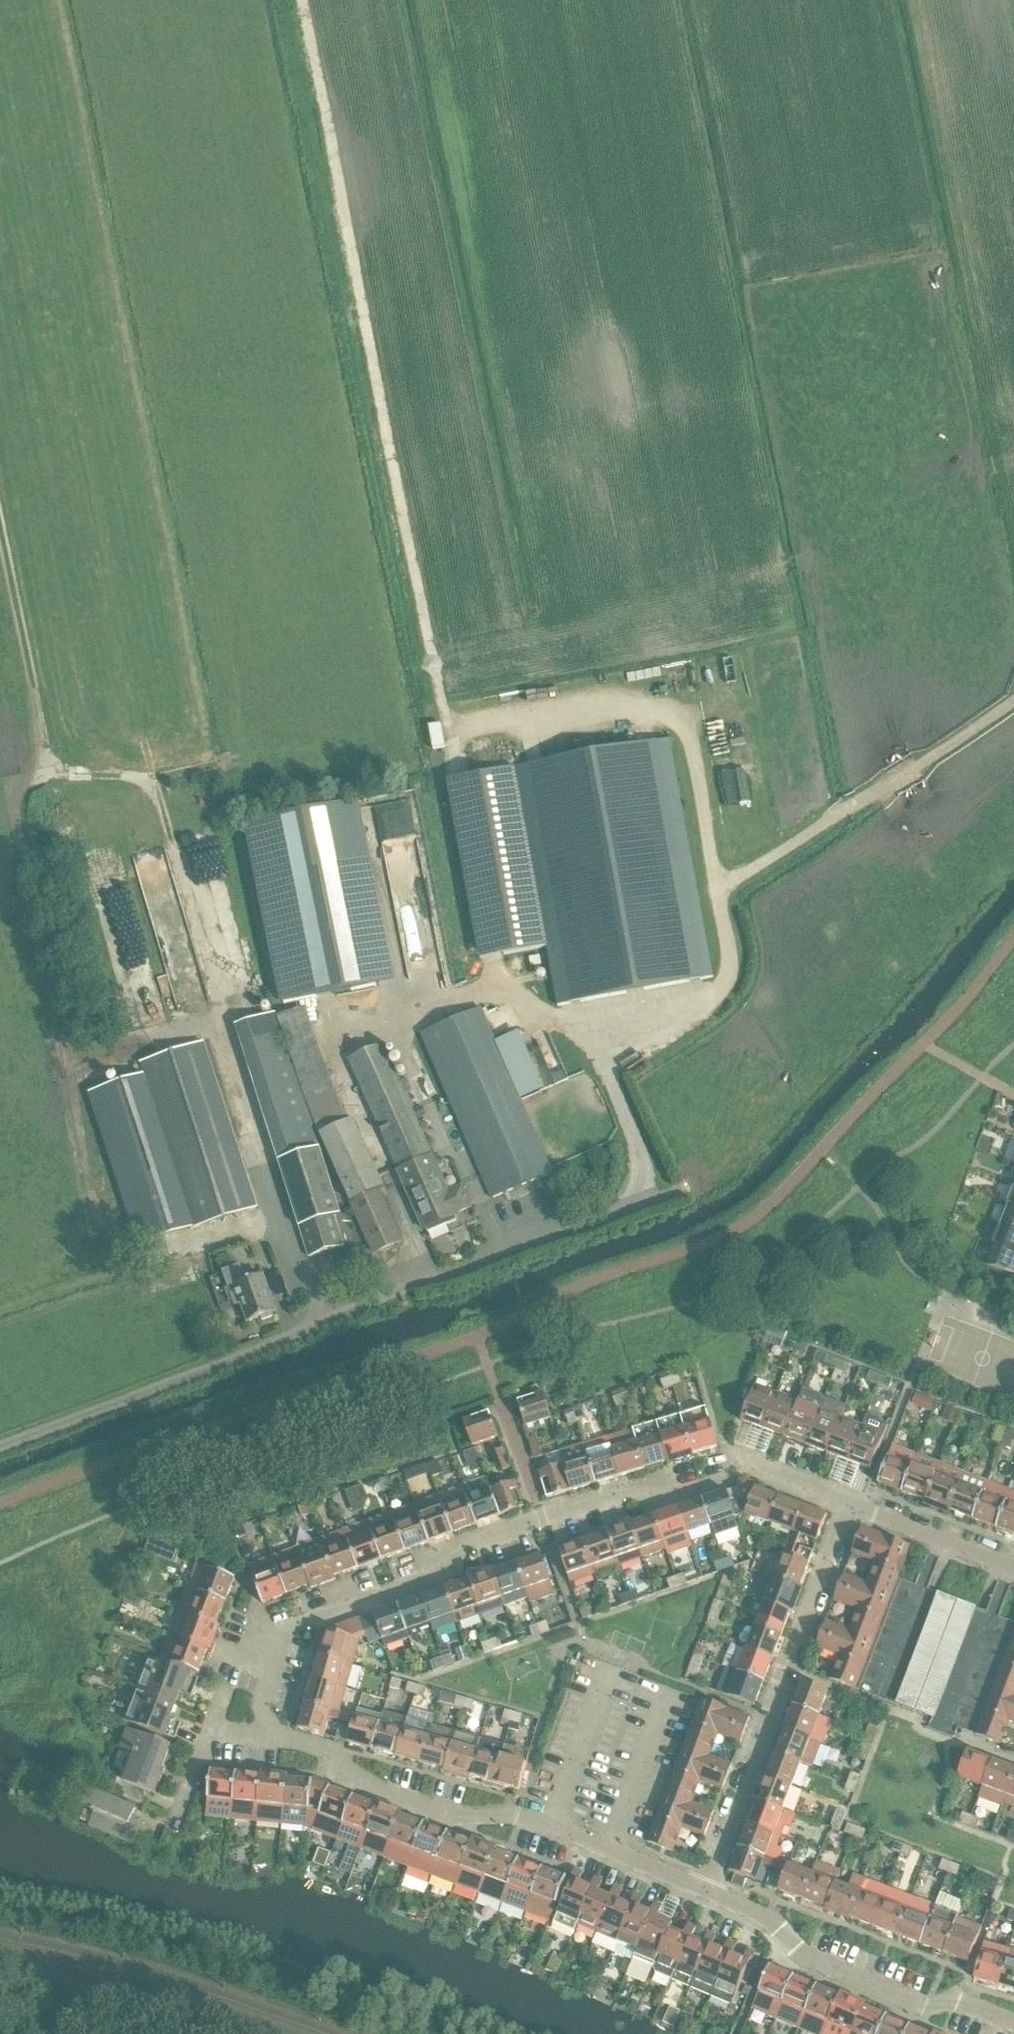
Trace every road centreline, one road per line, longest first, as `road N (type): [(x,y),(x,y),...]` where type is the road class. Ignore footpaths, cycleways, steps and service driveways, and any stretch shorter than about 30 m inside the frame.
road 1 (residential): [(547,1828),(520,1818),(472,1821),(349,1782),(328,1756),(258,1734),(282,1638),(730,1466),(842,1506)]
road 2 (track): [(298,0),(446,727),(468,739)]
road 3 (residential): [(707,1892),(842,1506)]
road 4 (residential): [(1007,2033),(957,2013),(932,2017),(772,1945),(758,1914),(707,1892)]
road 5 (track): [(150,780),(47,771),(0,539)]
road 6 (unclassified): [(0,1446),(310,1329)]
road 7 (residential): [(842,1506),(1013,1570)]
road 8 (residential): [(707,1892),(547,1828)]

